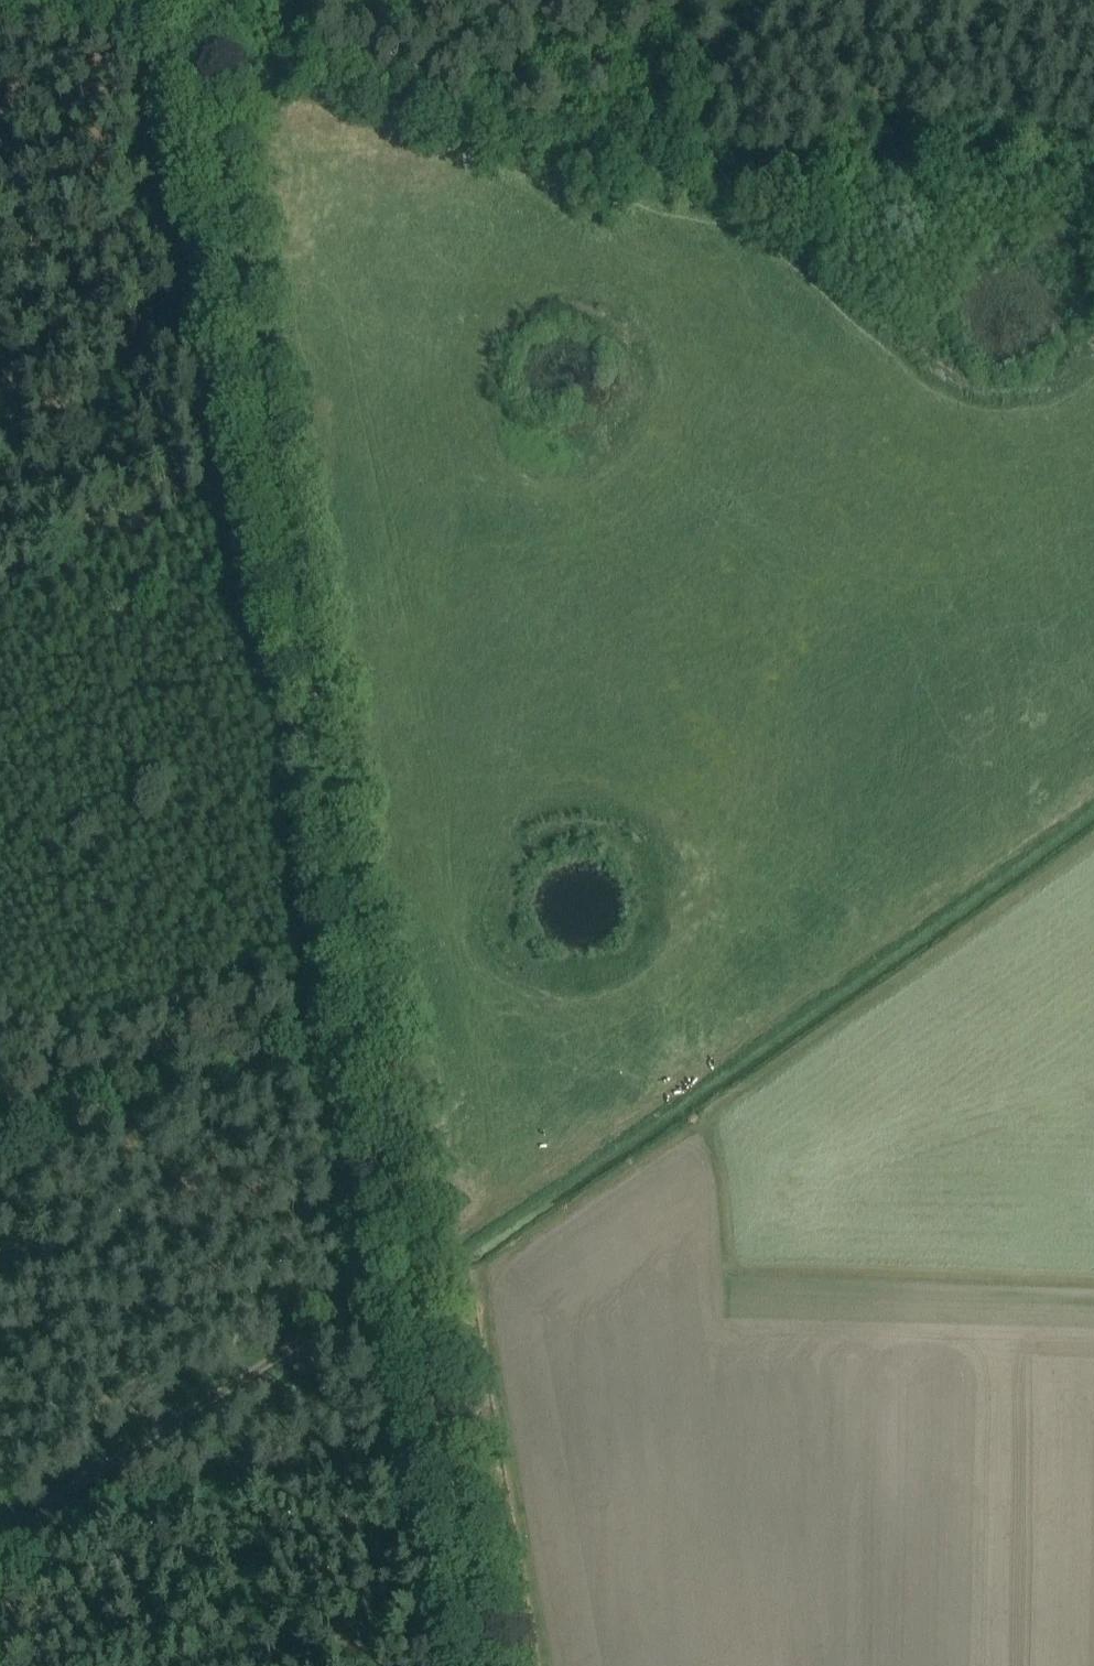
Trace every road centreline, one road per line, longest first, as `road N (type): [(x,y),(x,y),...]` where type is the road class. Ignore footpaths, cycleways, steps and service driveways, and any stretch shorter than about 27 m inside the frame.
road 1 (track): [(0,1536),(406,1270)]

